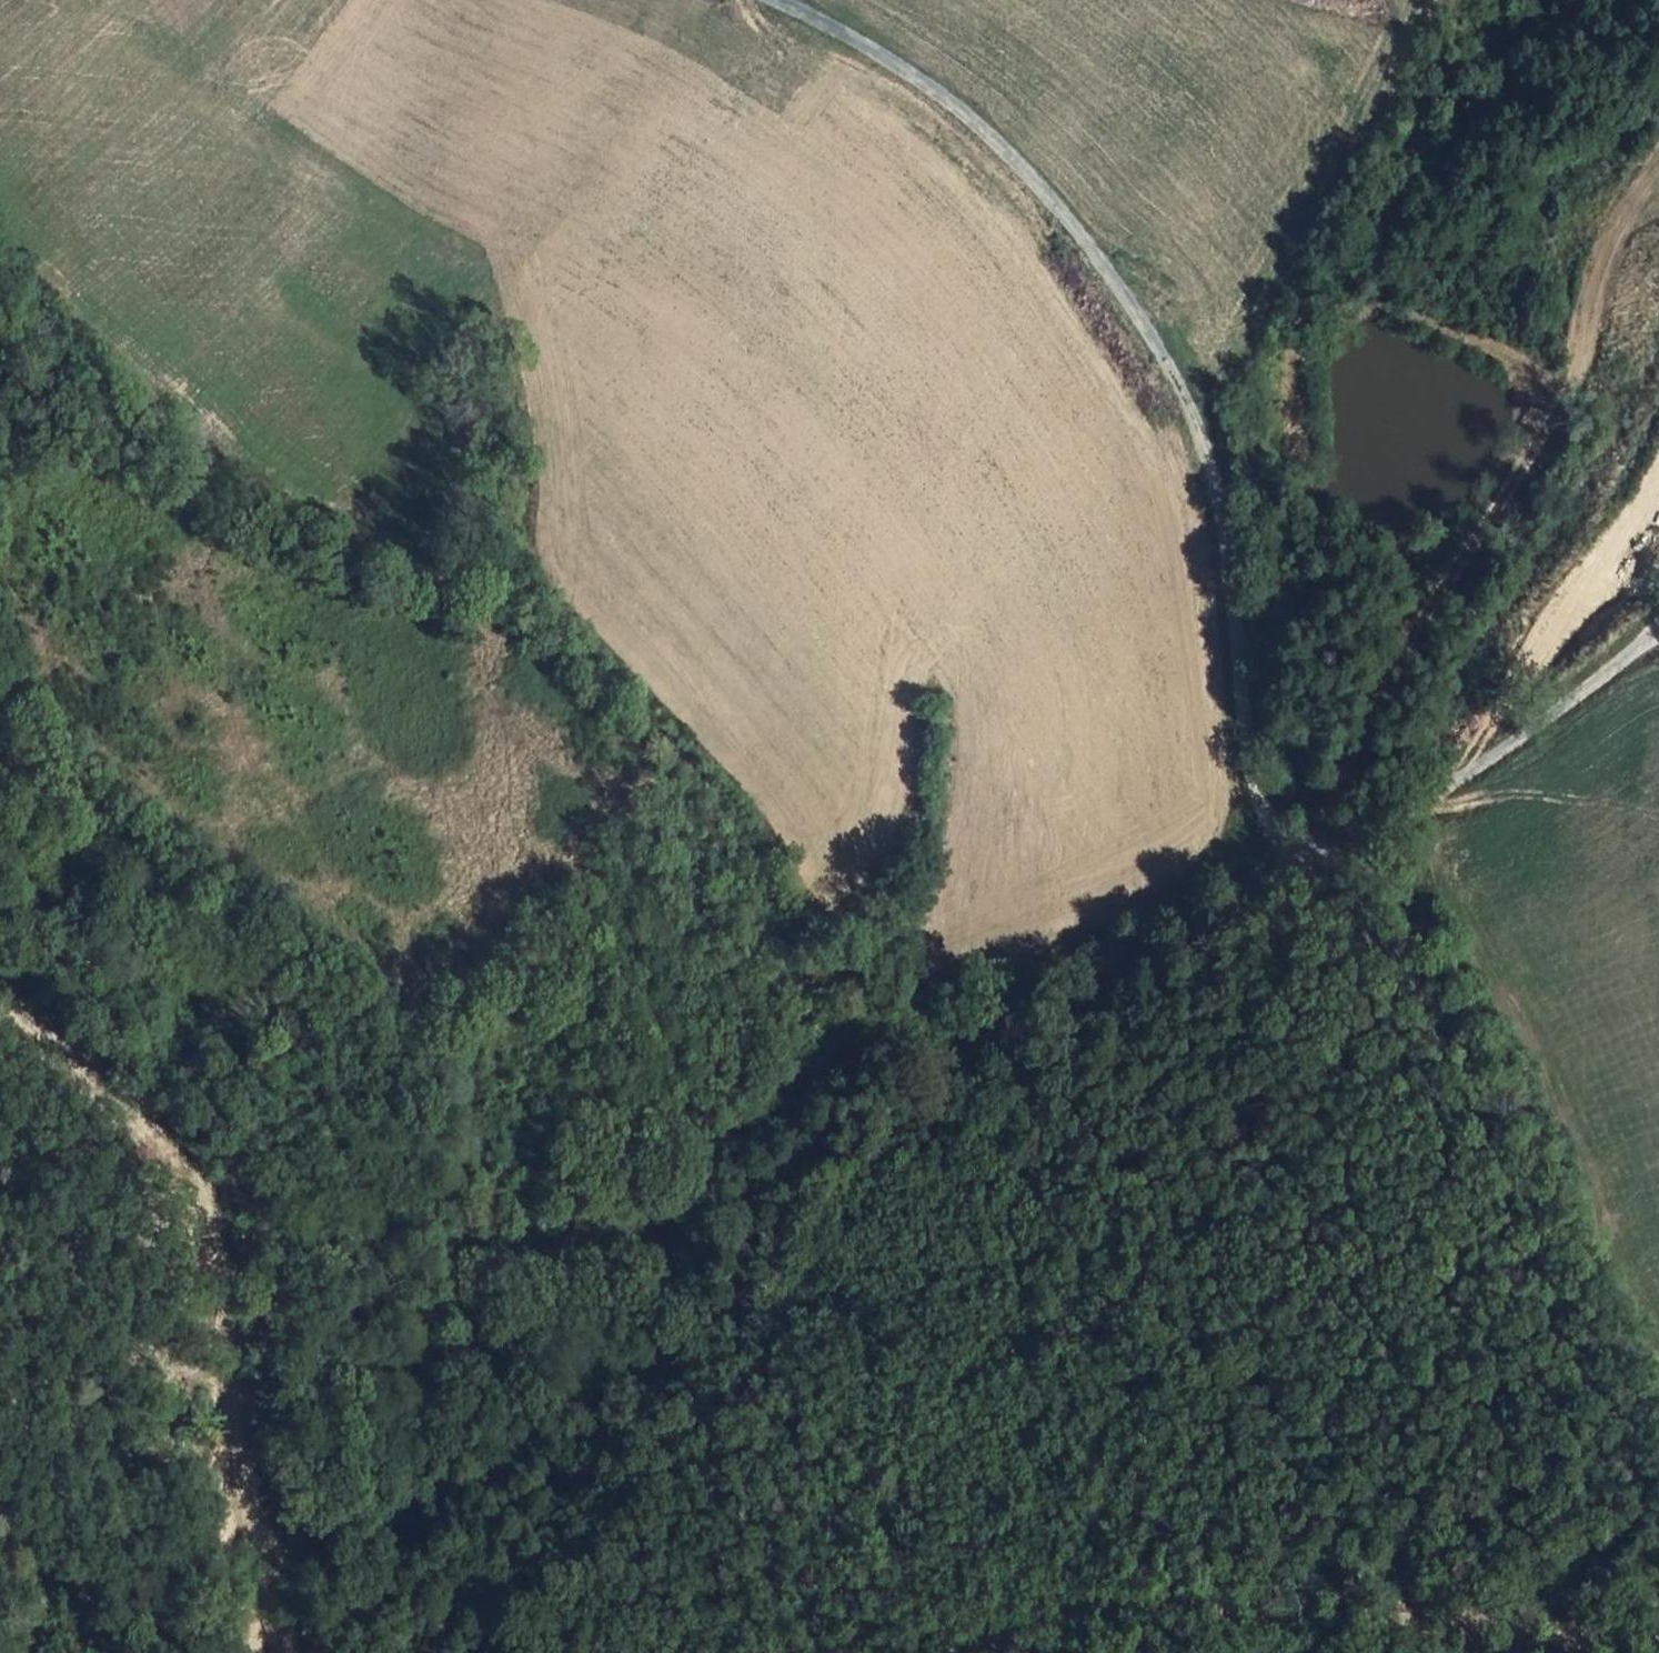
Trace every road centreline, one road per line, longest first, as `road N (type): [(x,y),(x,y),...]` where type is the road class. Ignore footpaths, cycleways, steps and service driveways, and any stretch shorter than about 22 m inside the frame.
road 1 (unclassified): [(1658,635),(1407,813),(1306,841),(1272,822),(1250,770),(1211,461),(1172,368),(1124,291),(1016,154),(882,52),(776,0)]
road 2 (track): [(0,997),(189,1165),(212,1212),(251,1530),(293,1652)]
road 3 (track): [(931,1652),(1066,1613),(1152,1606),(1658,1636)]

